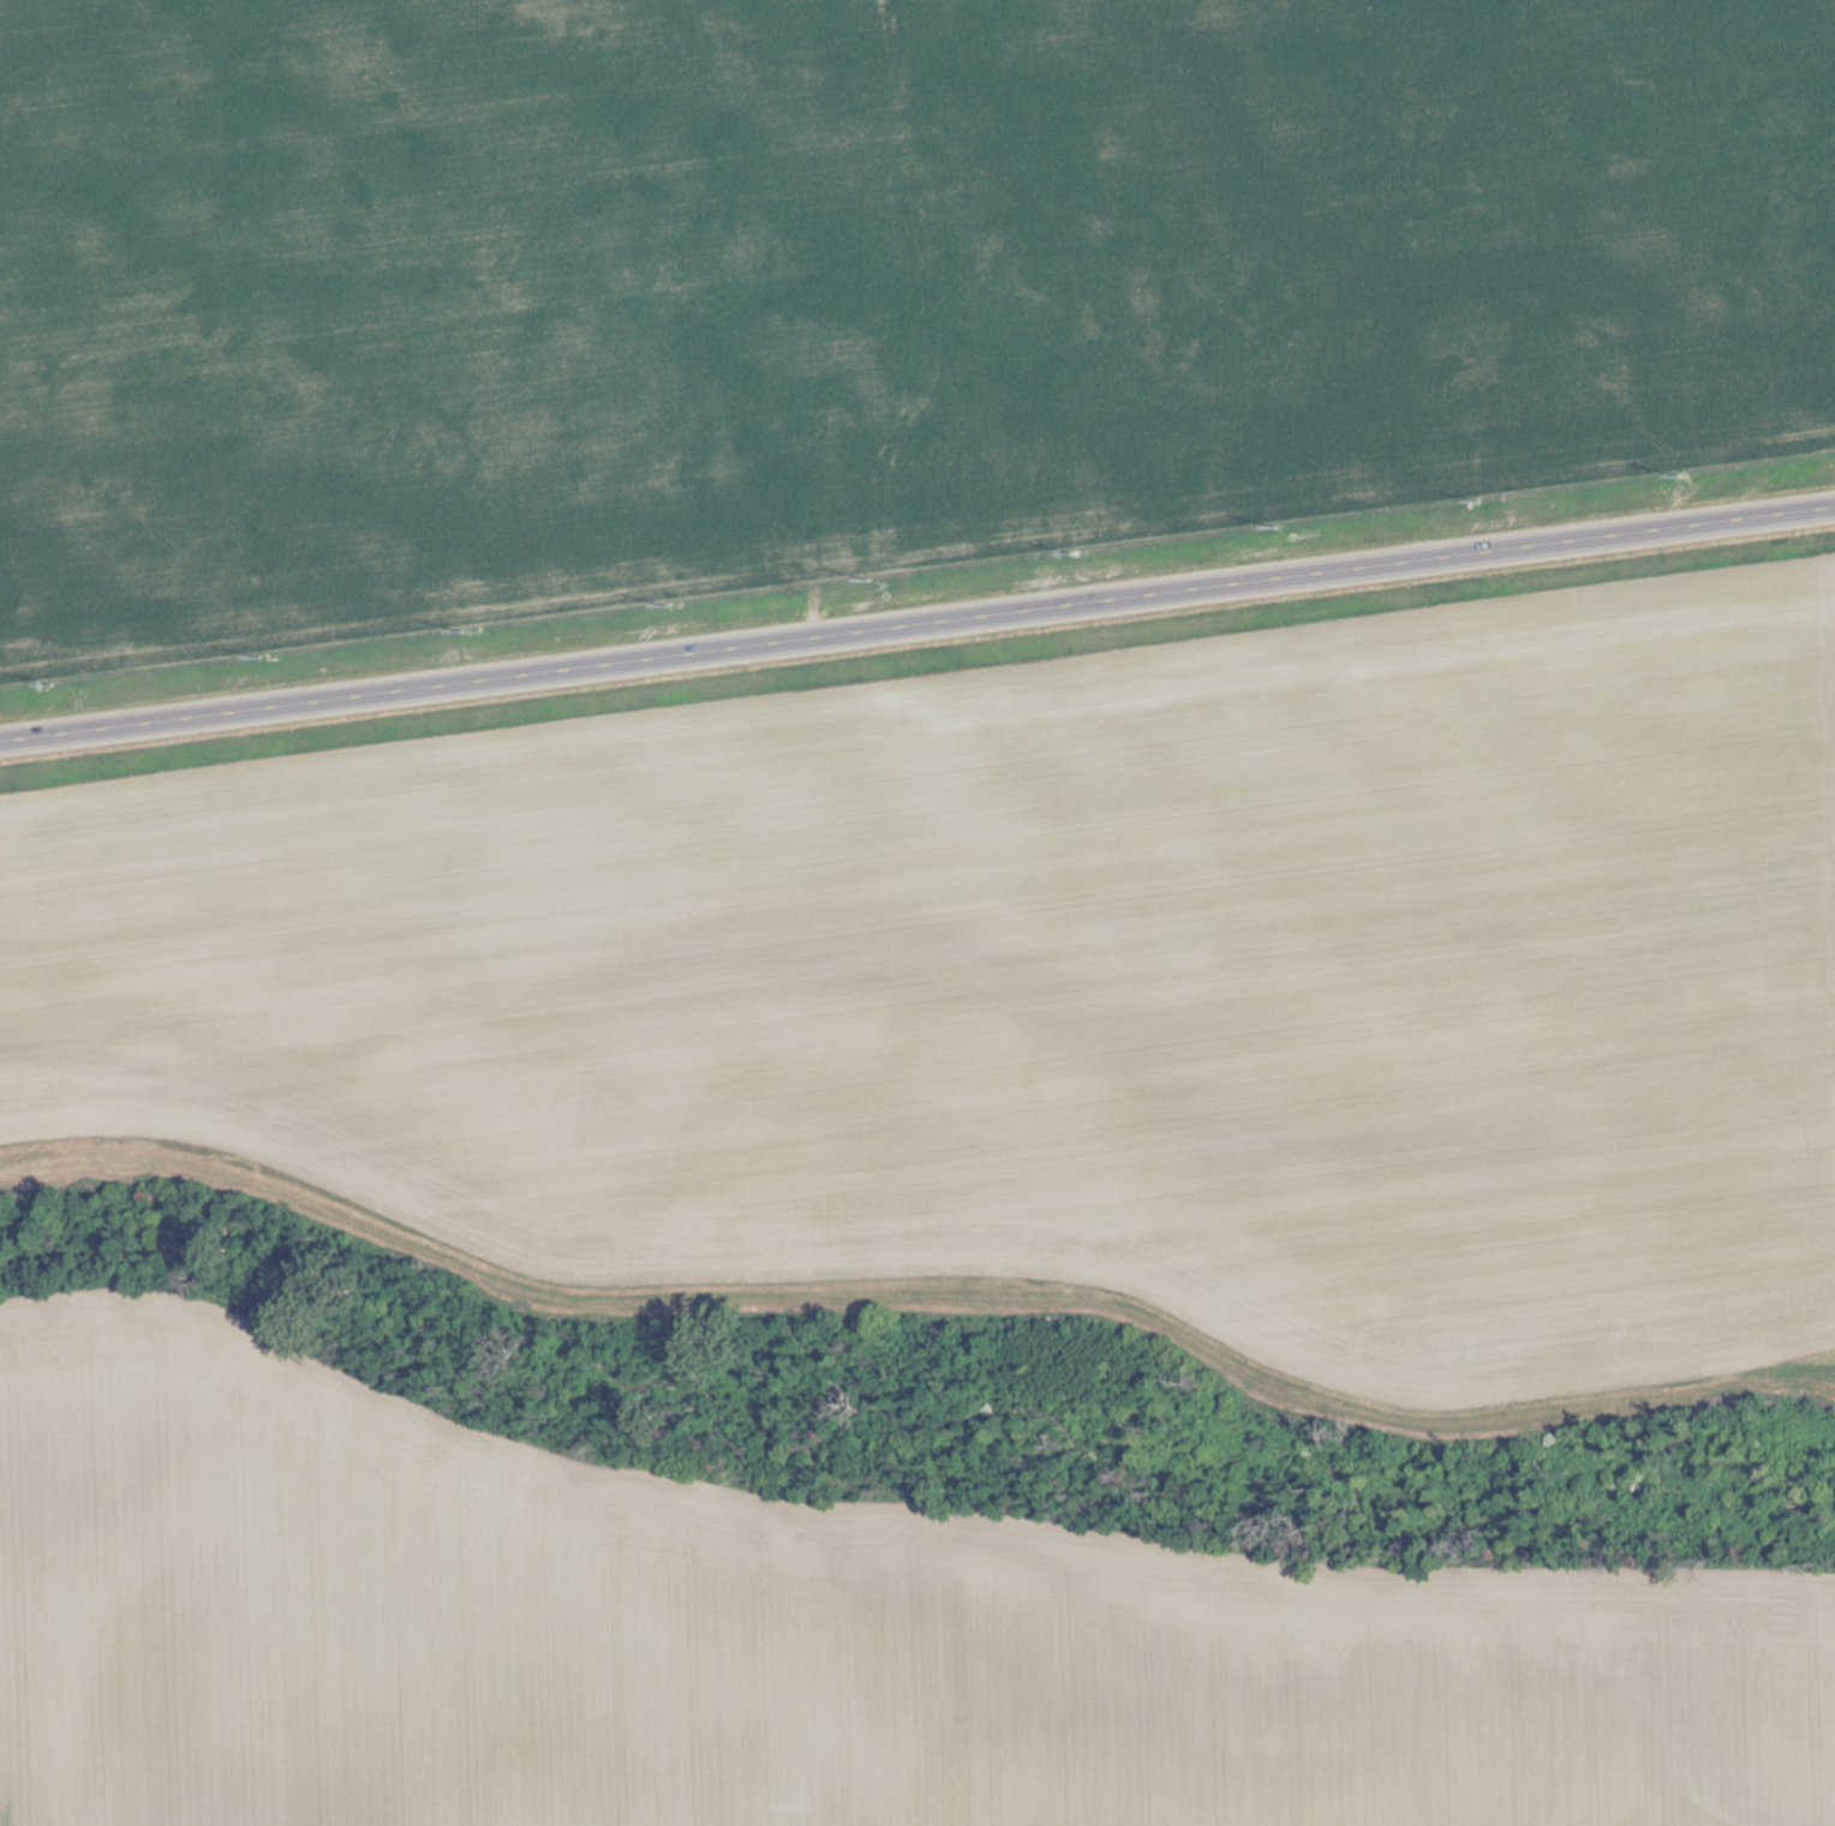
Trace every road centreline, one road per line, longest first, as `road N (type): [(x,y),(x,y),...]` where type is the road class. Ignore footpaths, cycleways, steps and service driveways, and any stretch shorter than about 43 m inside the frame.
road 1 (primary): [(0,741),(1834,504)]

